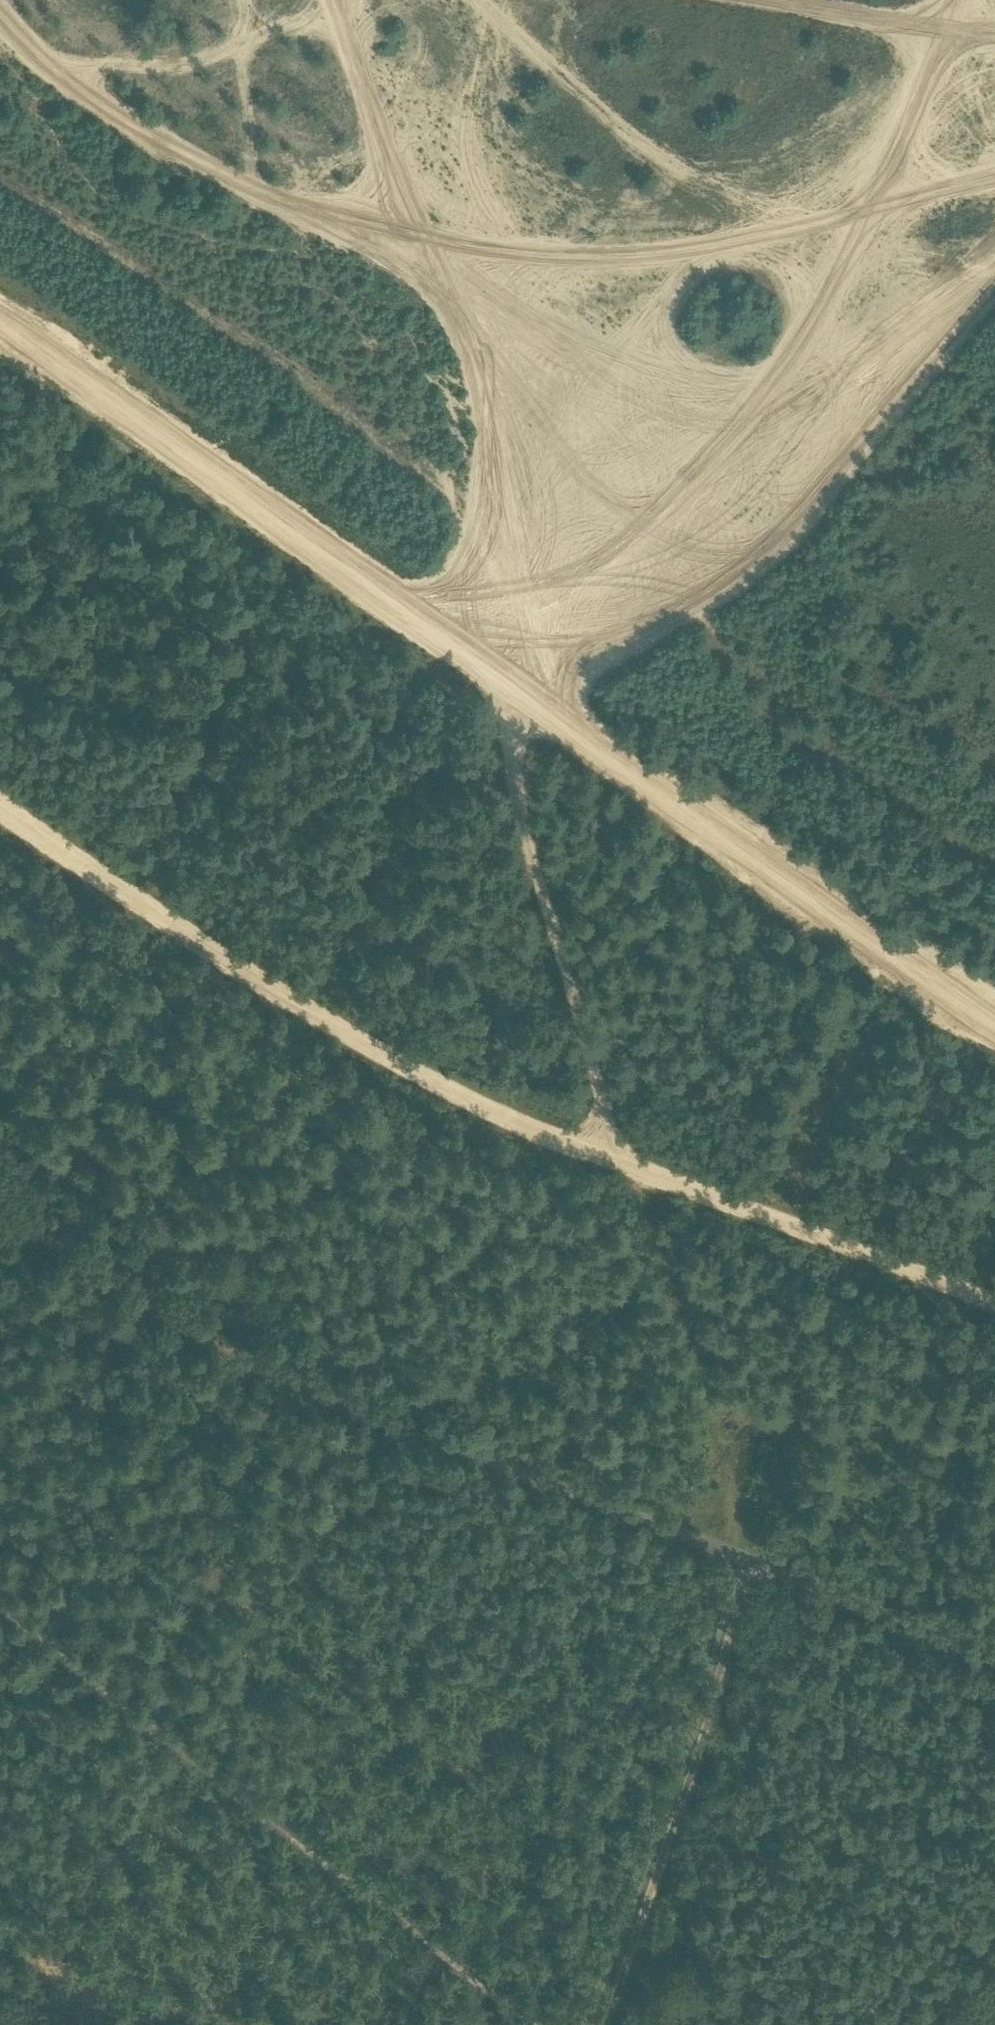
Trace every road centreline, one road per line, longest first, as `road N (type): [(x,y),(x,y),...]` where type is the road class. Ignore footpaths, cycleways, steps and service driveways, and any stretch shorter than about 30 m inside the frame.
road 1 (track): [(994,1026),(566,728),(0,300)]
road 2 (unclassified): [(994,1655),(694,1538),(96,1266),(0,1199)]
road 3 (track): [(754,1562),(699,1758),(604,2024)]

